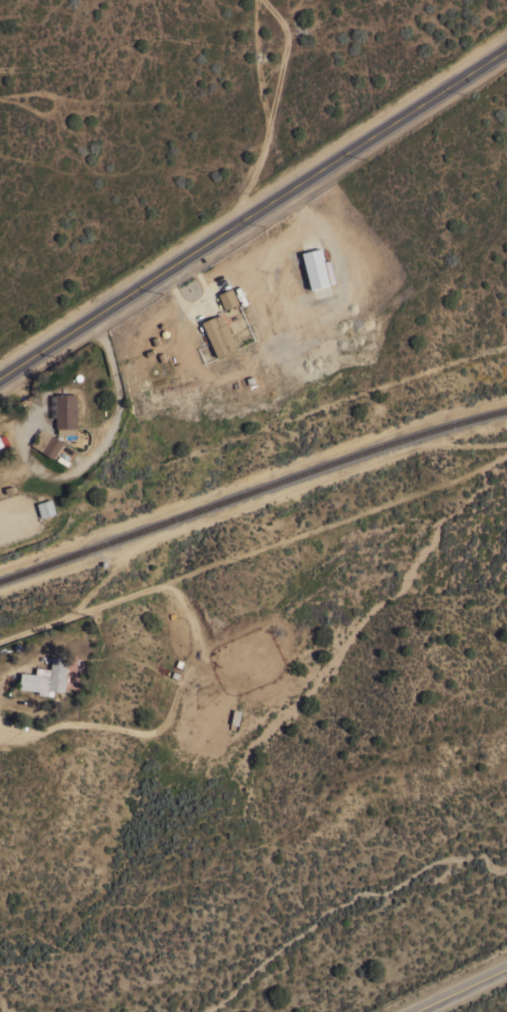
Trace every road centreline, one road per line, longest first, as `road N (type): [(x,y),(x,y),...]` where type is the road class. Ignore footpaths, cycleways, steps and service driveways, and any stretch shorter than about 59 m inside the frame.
road 1 (secondary): [(0,380),(506,50)]

